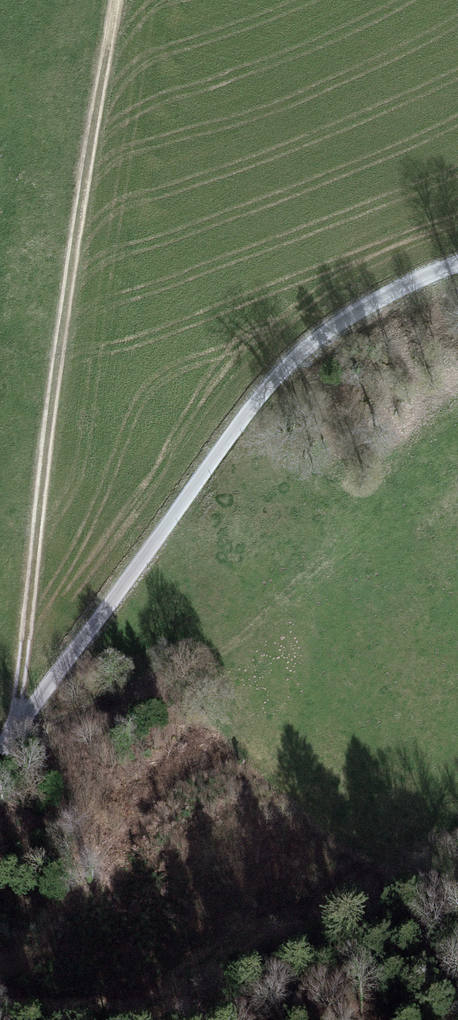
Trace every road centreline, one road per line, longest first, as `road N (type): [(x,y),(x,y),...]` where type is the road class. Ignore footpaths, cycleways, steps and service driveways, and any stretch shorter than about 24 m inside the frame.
road 1 (track): [(11,742),(64,309),(112,0)]
road 2 (unclassified): [(0,758),(279,384),(368,309),(457,271)]

